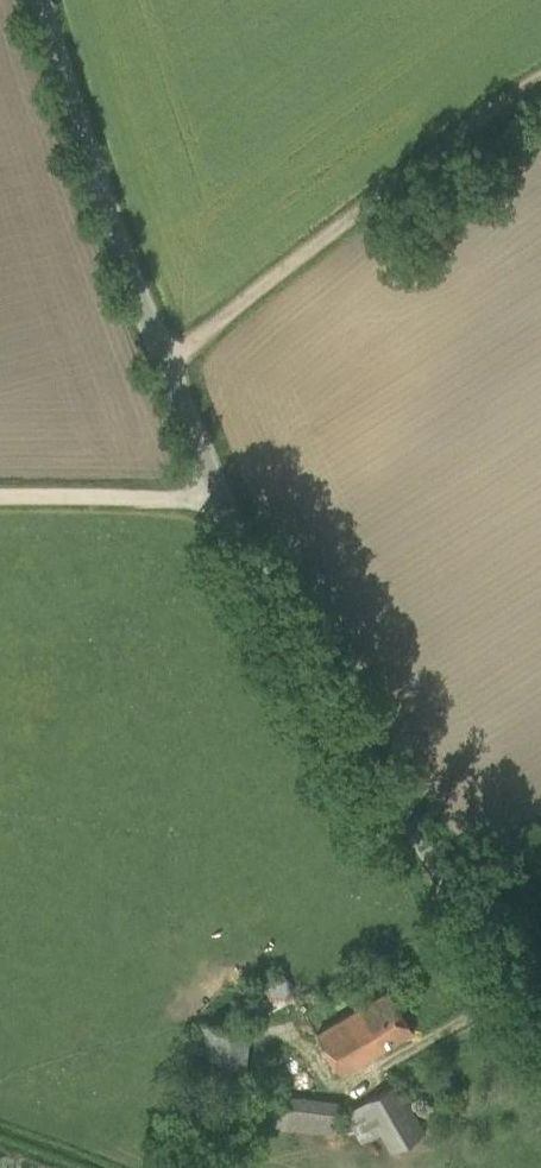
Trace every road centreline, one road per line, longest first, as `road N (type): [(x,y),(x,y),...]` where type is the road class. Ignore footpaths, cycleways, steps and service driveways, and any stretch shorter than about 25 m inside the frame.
road 1 (unclassified): [(540,1006),(365,761),(221,499),(166,366),(45,0)]
road 2 (track): [(0,499),(221,499)]

